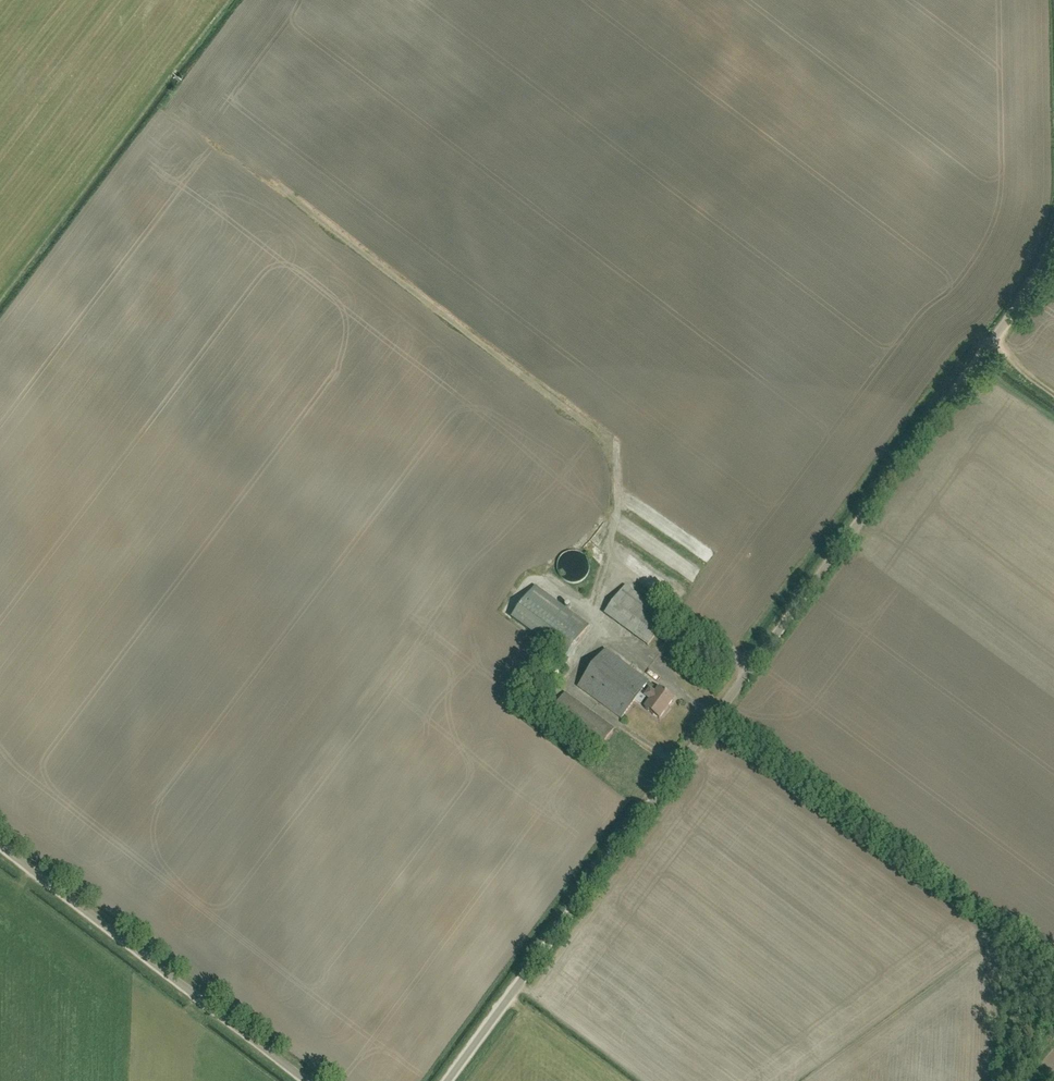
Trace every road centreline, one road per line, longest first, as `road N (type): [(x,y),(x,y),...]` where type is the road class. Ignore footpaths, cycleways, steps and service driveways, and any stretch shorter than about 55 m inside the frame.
road 1 (unclassified): [(447,1080),(1003,329),(1053,247)]
road 2 (unclassified): [(305,1080),(0,846)]

